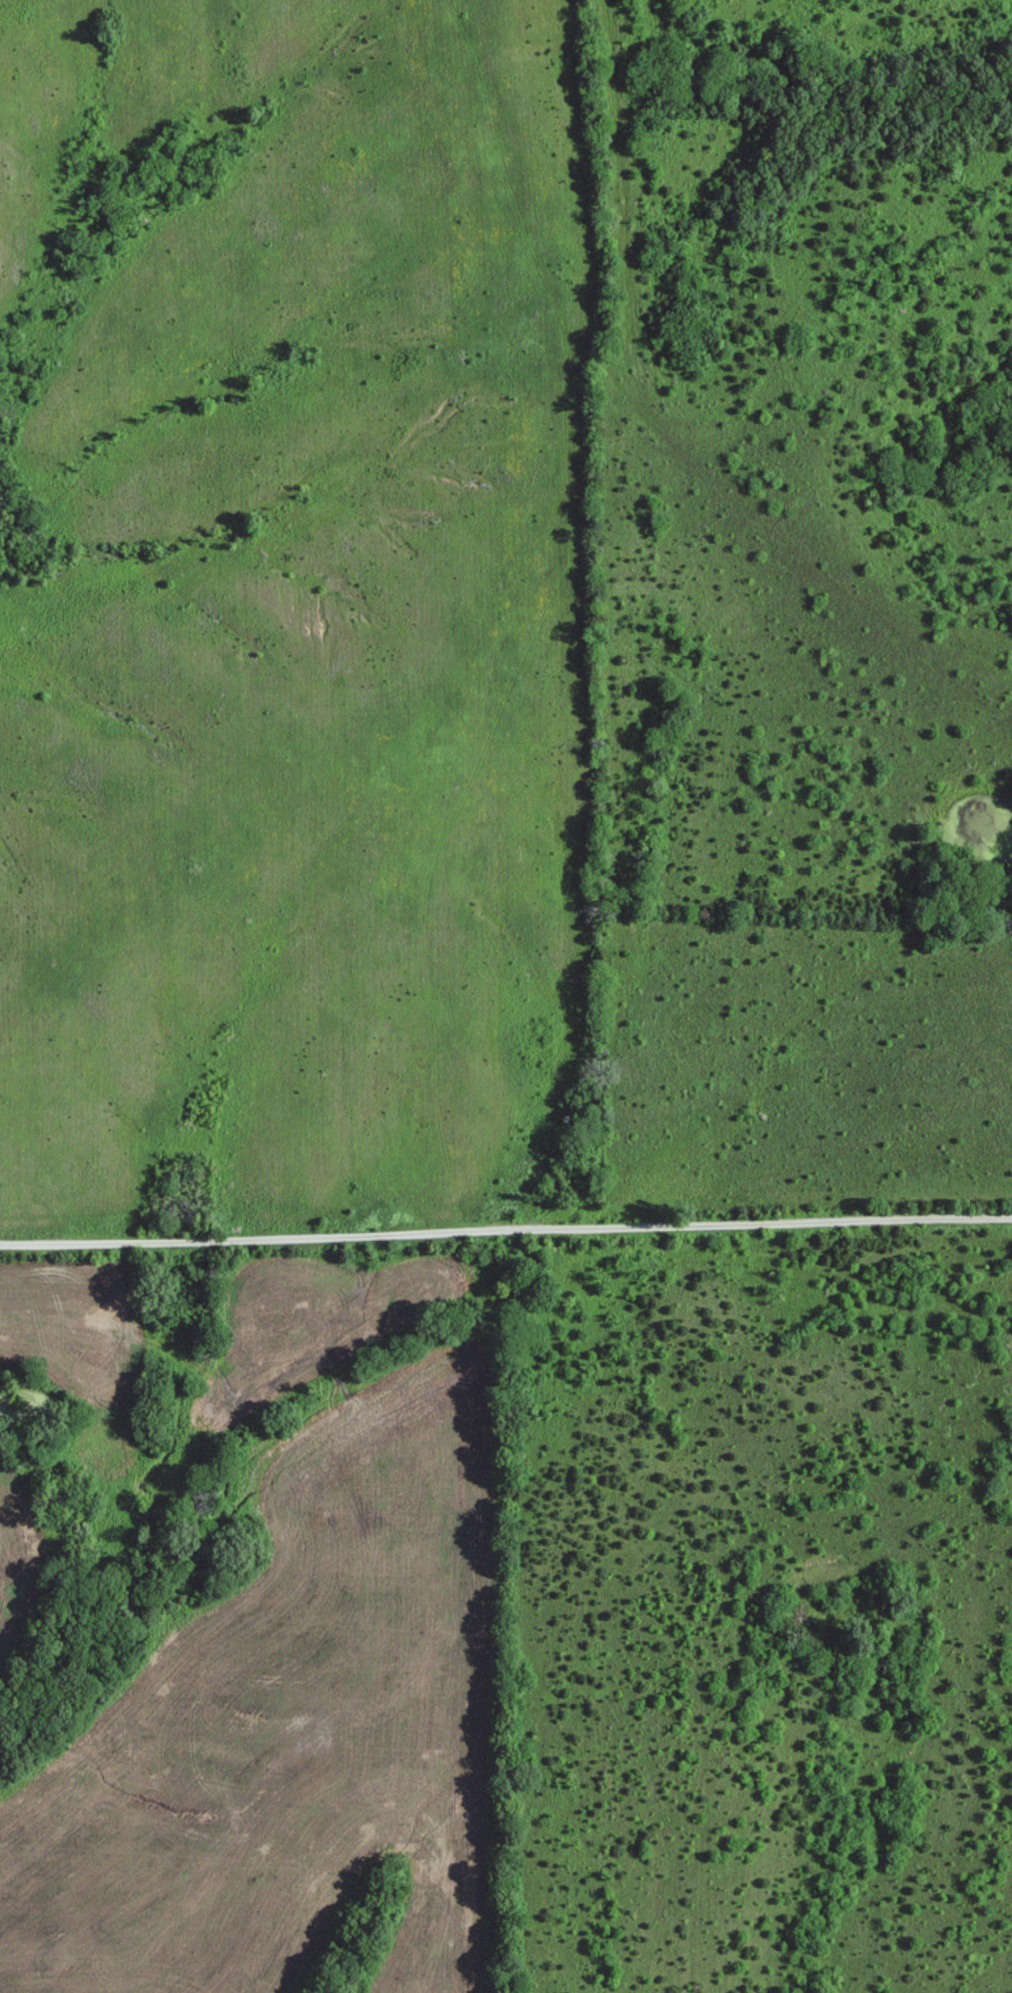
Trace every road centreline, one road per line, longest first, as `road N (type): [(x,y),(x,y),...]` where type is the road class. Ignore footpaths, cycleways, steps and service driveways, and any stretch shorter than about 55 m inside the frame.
road 1 (residential): [(1011,1218),(0,1243)]

